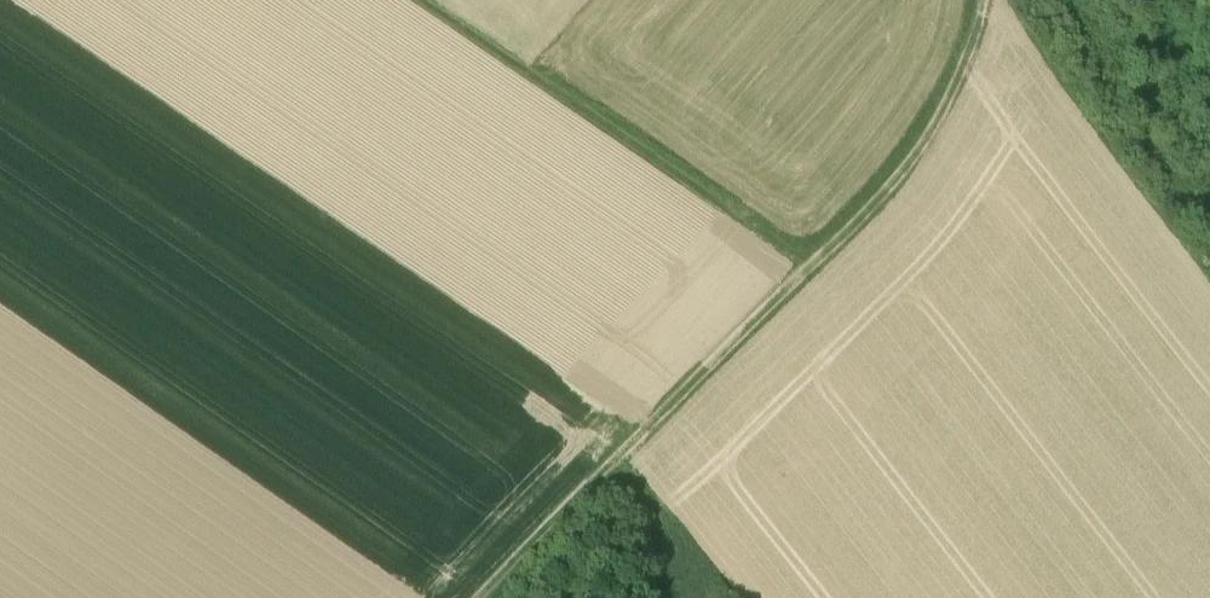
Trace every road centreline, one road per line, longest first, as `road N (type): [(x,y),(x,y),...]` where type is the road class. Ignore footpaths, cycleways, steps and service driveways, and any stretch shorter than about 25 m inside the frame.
road 1 (track): [(985,0),(934,135),(483,597)]
road 2 (track): [(421,0),(806,263)]

